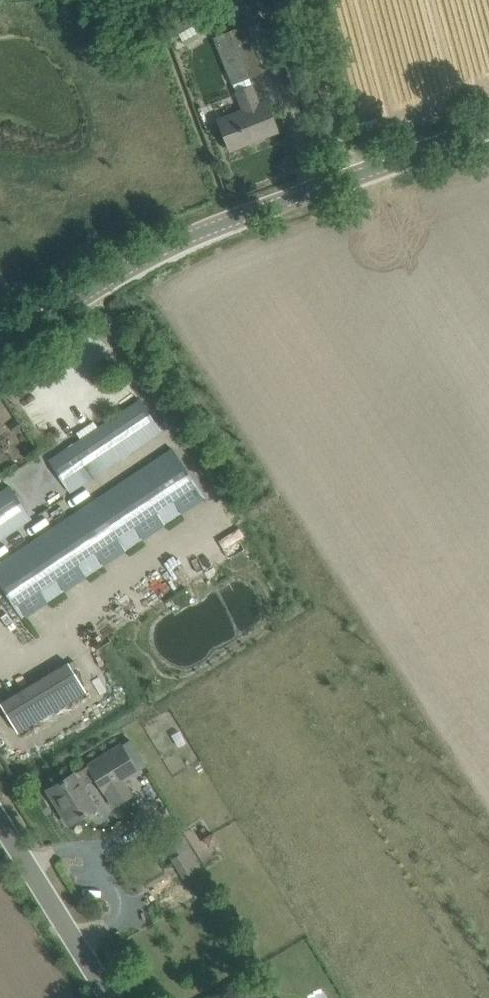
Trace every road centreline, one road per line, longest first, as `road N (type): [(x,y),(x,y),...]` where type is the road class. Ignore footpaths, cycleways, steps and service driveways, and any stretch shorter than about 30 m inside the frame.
road 1 (tertiary): [(0,349),(155,253),(277,199),(488,127)]
road 2 (tertiary): [(109,997),(0,822)]
road 3 (track): [(334,180),(284,0)]

